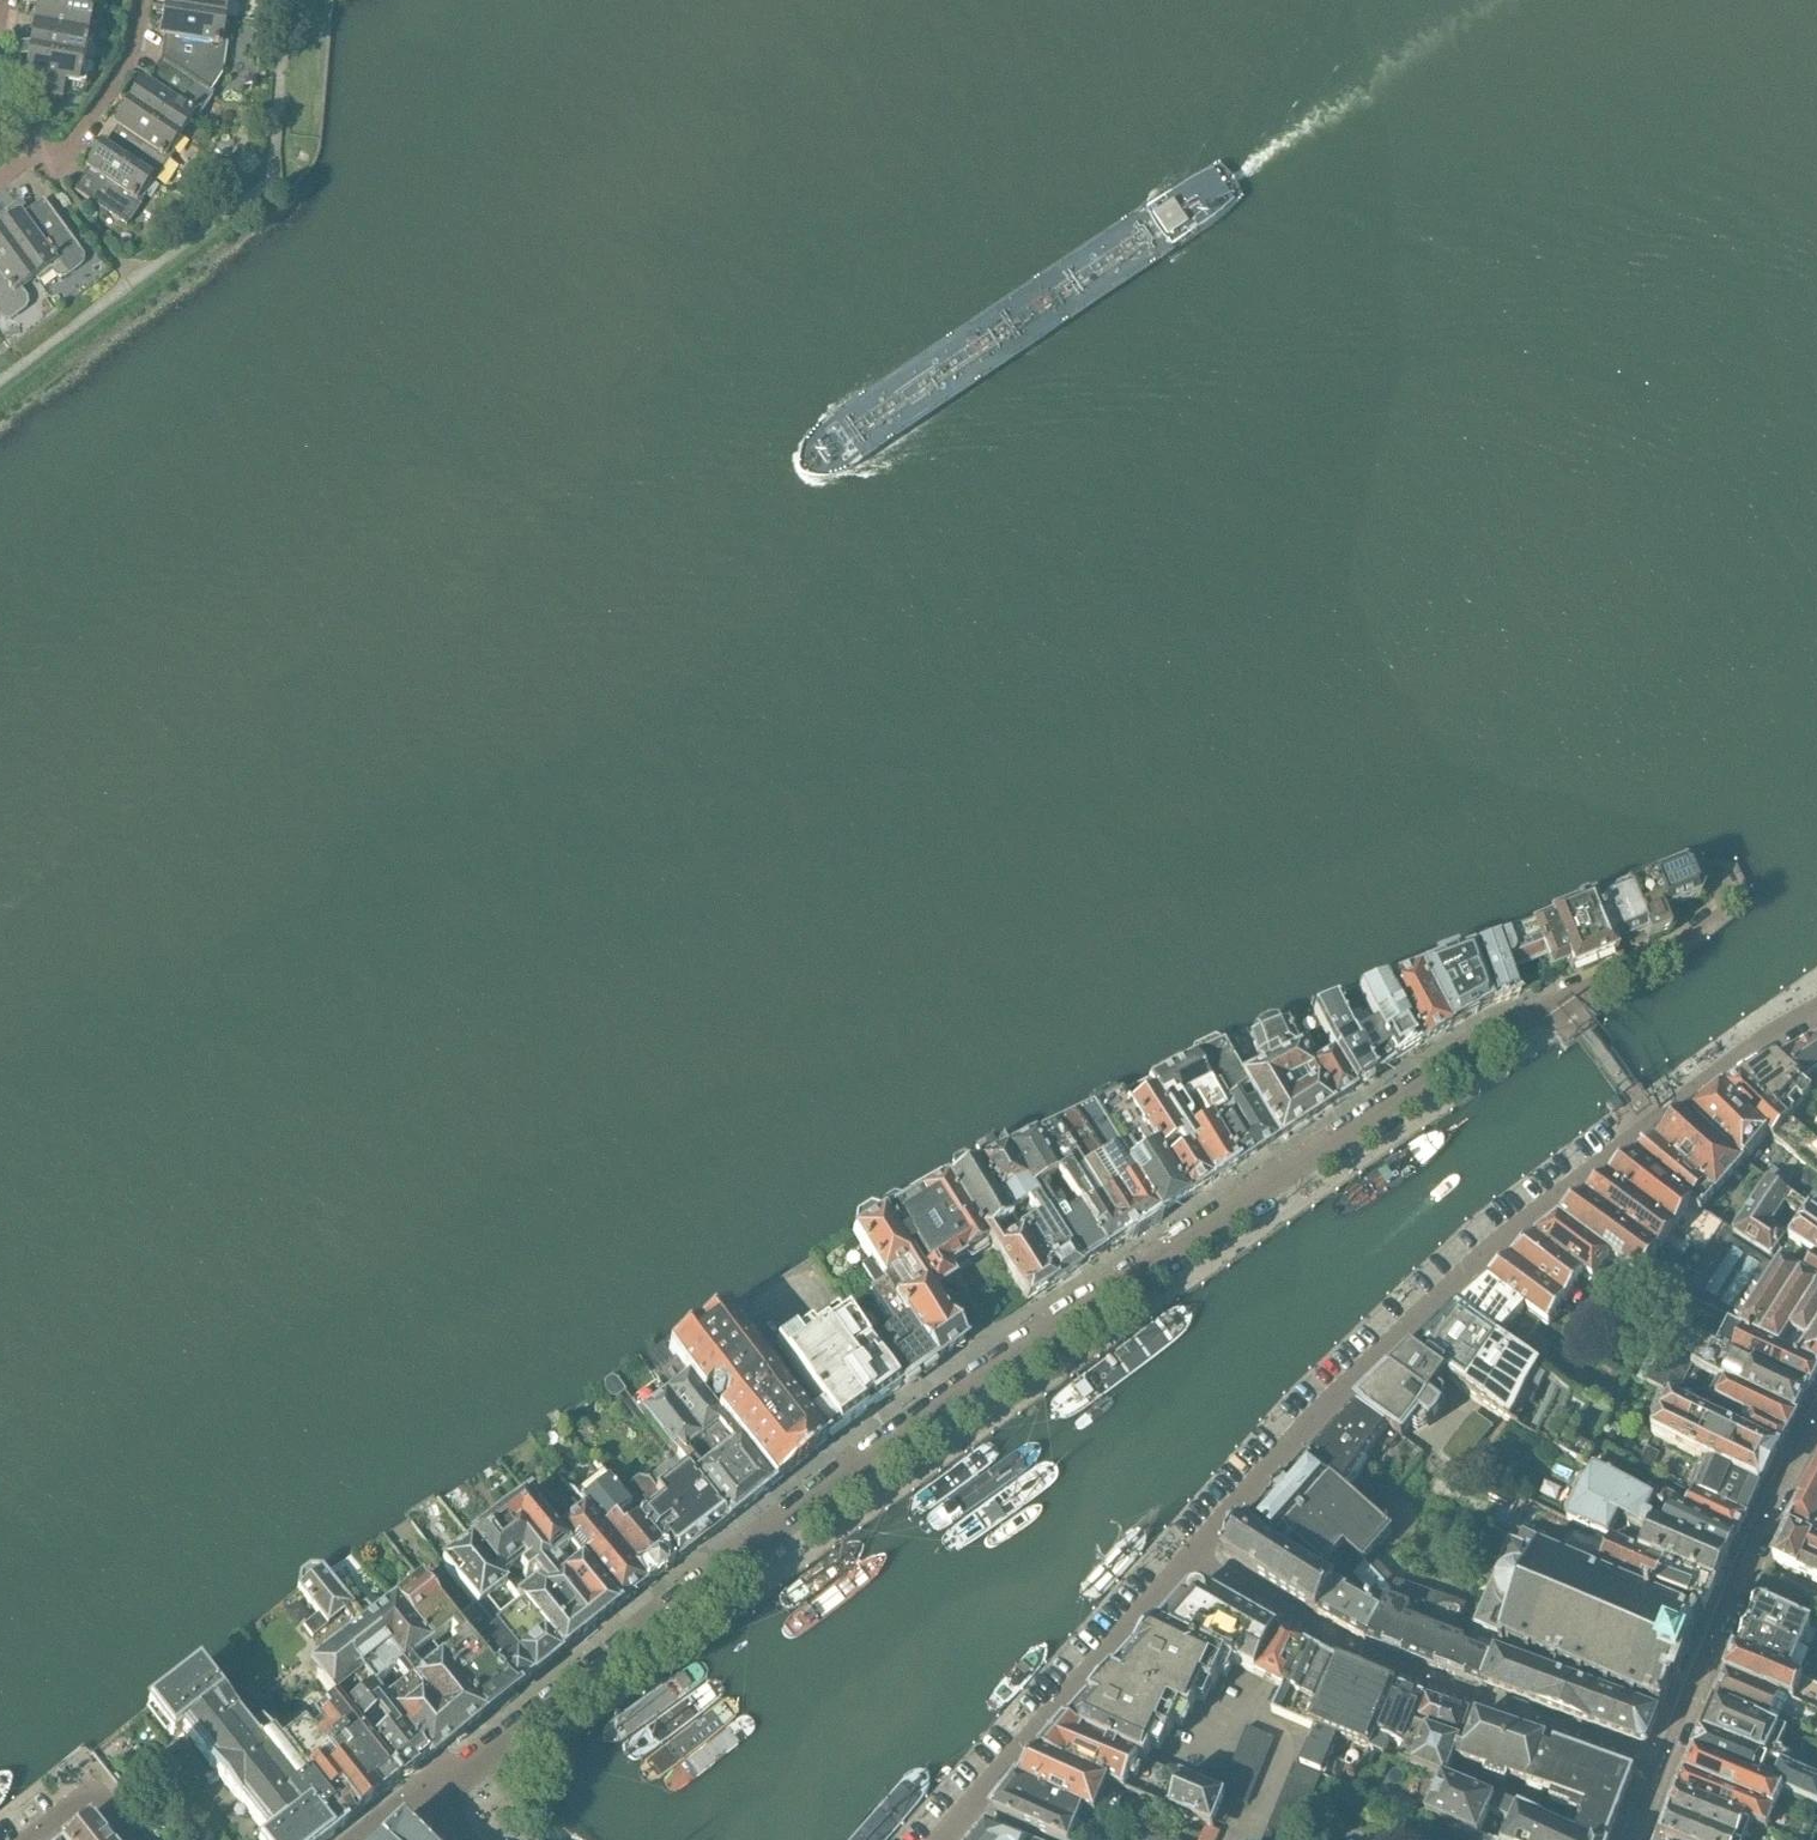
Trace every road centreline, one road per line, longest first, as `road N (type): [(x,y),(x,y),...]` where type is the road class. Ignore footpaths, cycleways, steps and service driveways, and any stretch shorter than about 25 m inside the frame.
road 1 (residential): [(432,1799),(855,1464),(1091,1298),(1484,1039),(1570,1001),(1723,908),(1709,868)]
road 2 (residential): [(1189,1560),(1393,1335),(1652,1121),(1816,1014)]
road 3 (residential): [(1189,1560),(1346,1651),(1663,1768)]
road 4 (tertiary): [(1816,1421),(1766,1519),(1663,1768)]
road 5 (residential): [(939,1839),(1189,1560)]
road 6 (residential): [(141,0),(129,62),(54,172),(39,153)]

